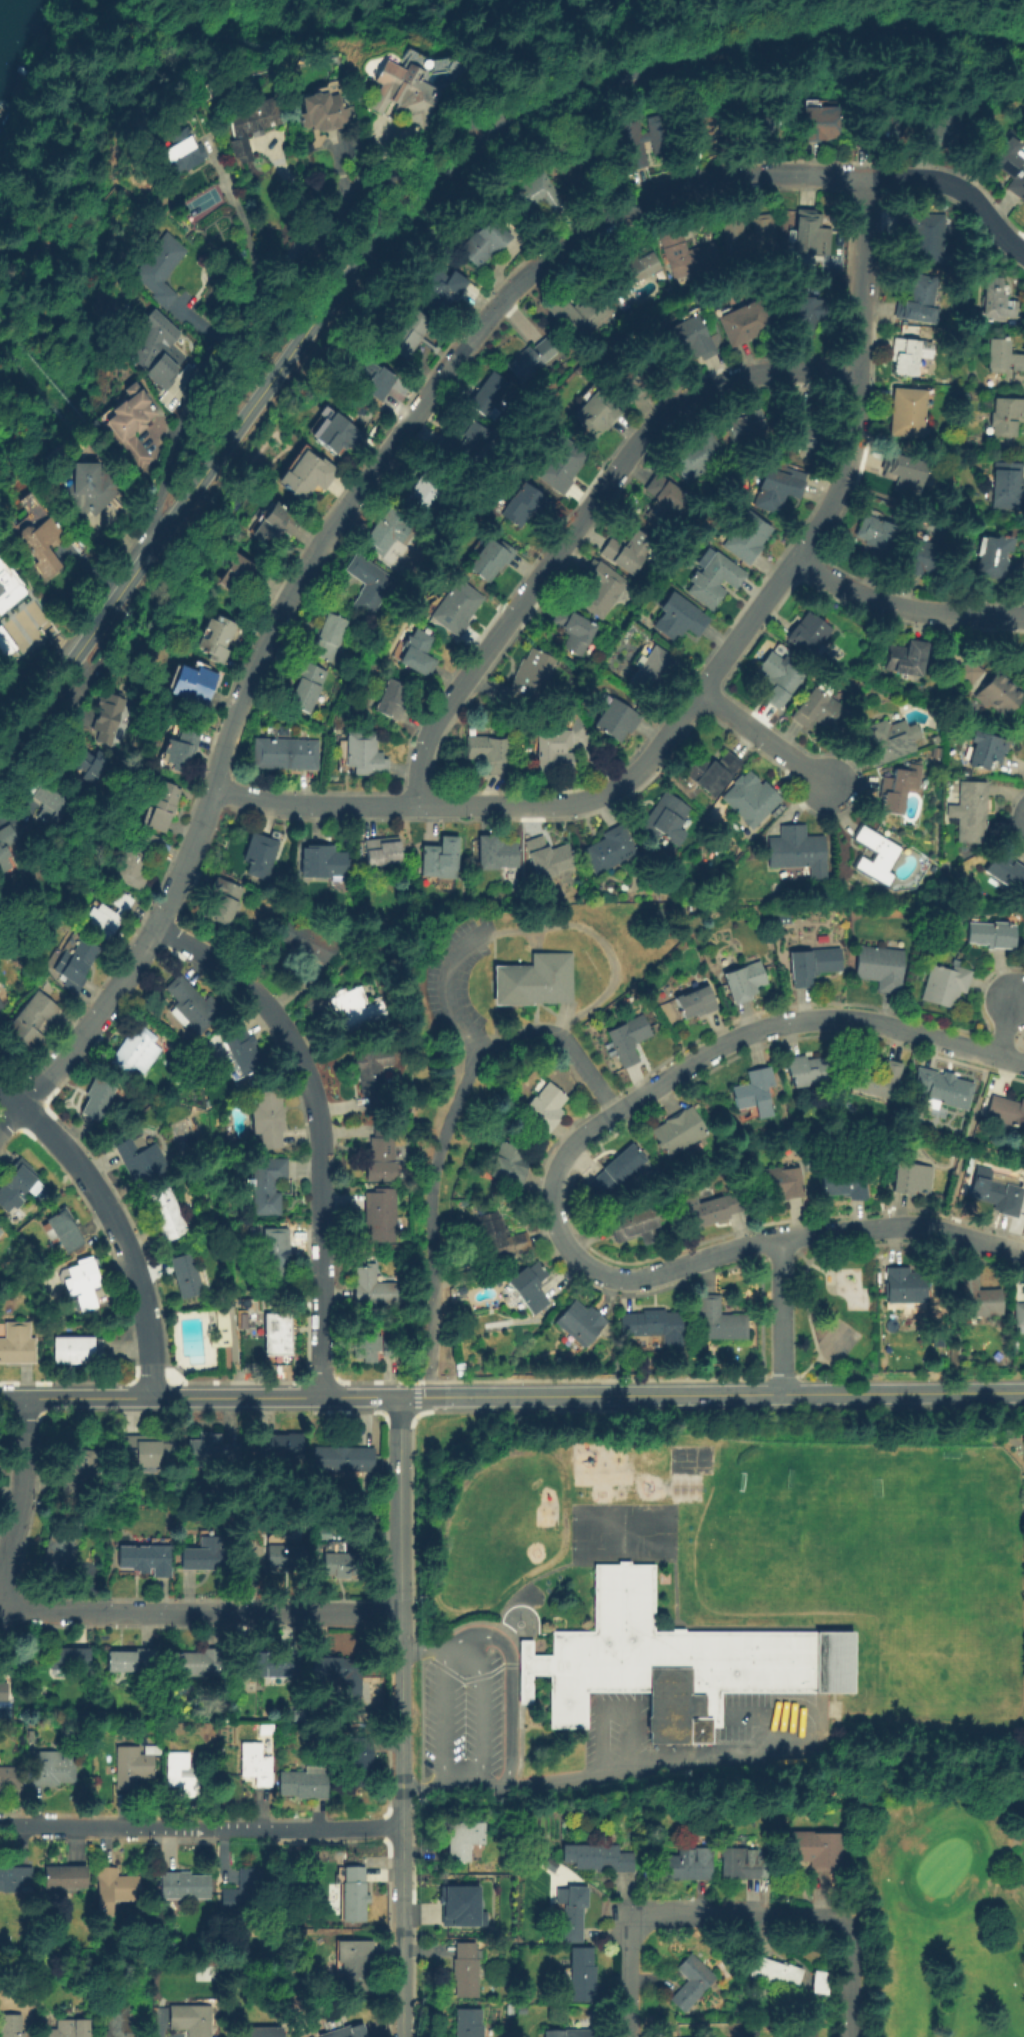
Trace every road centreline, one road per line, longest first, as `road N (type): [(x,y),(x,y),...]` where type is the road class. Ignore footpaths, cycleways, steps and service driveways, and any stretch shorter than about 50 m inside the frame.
road 1 (secondary): [(1023,34),(877,25),(747,36),(615,76),(485,145),(354,268),(0,753)]
road 2 (residential): [(867,177),(777,176),(688,190),(604,224),(510,295),(338,516),(269,626),(199,827),(156,923)]
road 3 (residential): [(1023,1256),(911,1226),(757,1242),(652,1276),(612,1277),(569,1253),(550,1206),(556,1167),(582,1133),(715,1046),(775,1021),(853,1018),(1023,1065)]
road 4 (residential): [(864,369),(855,447),(827,517),(653,751),(606,791),(543,803),(318,804),(266,800),(213,782)]
road 5 (residential): [(864,369),(763,373),(701,395),(659,425),(438,716),(419,760),(415,802)]
road 6 (residential): [(398,1397),(400,2036)]
road 7 (residential): [(506,132),(479,124),(445,129),(255,294),(196,371),(154,514),(155,538)]
road 8 (residential): [(156,923),(236,974),(261,1000),(312,1090),(321,1151),(319,1397)]
road 9 (tertiary): [(780,1393),(319,1397)]
road 10 (residential): [(399,1610),(20,1612),(0,1604)]
road 11 (residential): [(399,1828),(0,1823)]
road 12 (residential): [(0,1088),(80,1164),(122,1238),(146,1315),(148,1397)]
road 13 (tertiary): [(319,1397),(0,1398)]
road 14 (tertiary): [(1023,1392),(780,1393)]
road 15 (residential): [(1023,612),(908,606),(832,581),(797,559)]
road 16 (residential): [(156,923),(123,981),(19,1105)]
road 17 (residential): [(841,1923),(639,1917)]
road 18 (residential): [(867,177),(864,369)]
road 19 (residential): [(1023,255),(948,184),(867,177)]
road 20 (residential): [(0,1573),(21,1484),(25,1398)]
road 21 (residential): [(832,784),(701,690)]
road 22 (residential): [(780,1239),(780,1393)]
road 23 (residential): [(639,1917),(626,1924),(624,2036)]

